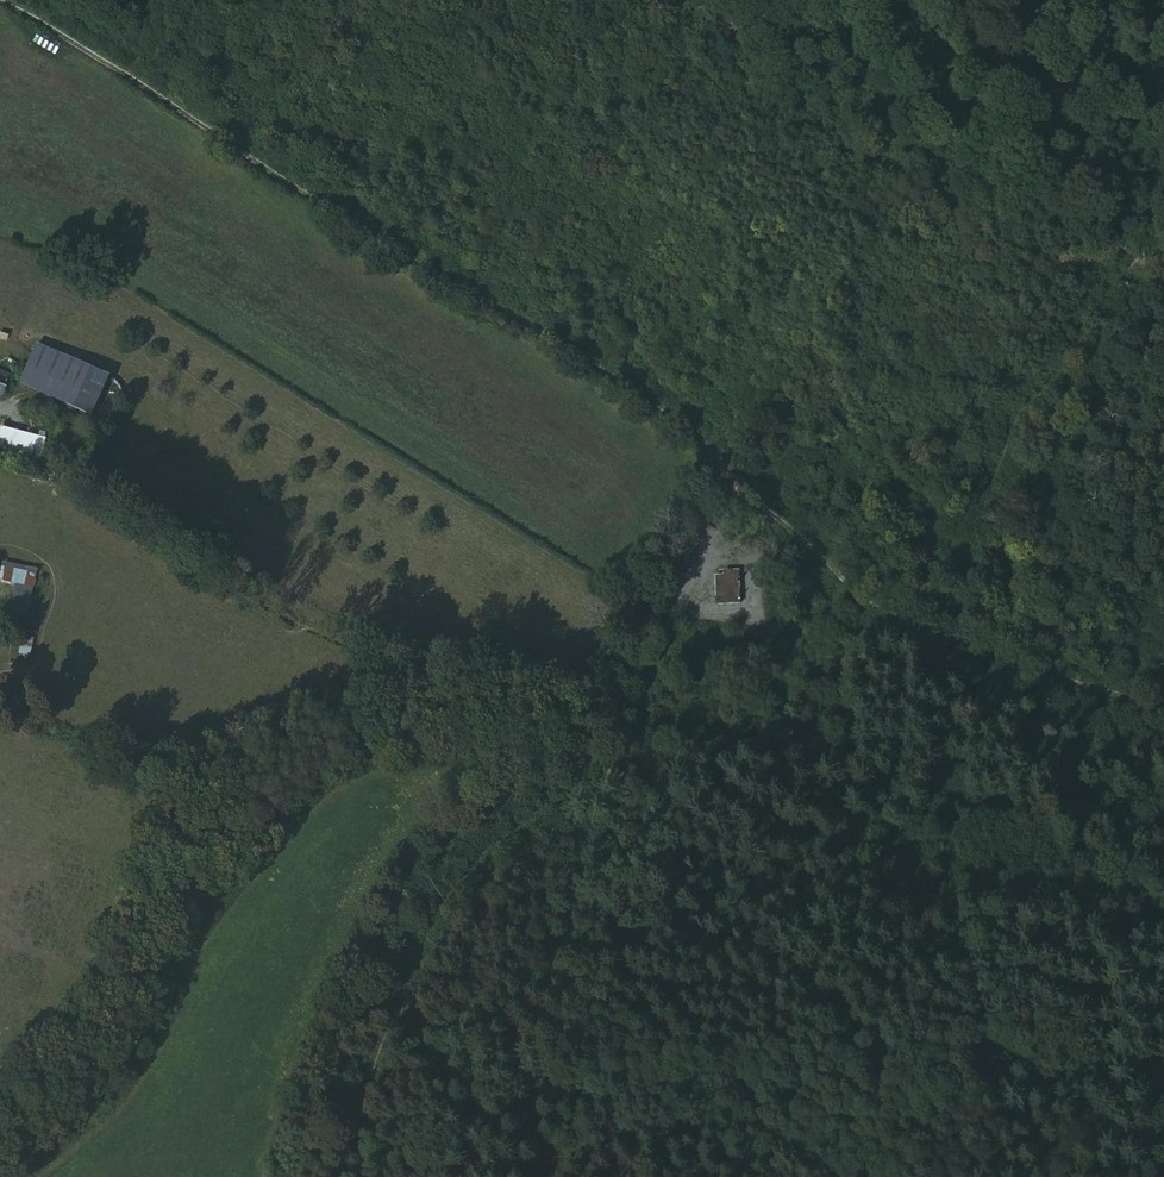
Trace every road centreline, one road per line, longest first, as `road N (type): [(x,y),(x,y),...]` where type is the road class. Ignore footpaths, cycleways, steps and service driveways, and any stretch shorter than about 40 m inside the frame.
road 1 (track): [(731,476),(588,360),(0,3)]
road 2 (track): [(662,642),(641,681),(637,729),(618,766),(632,901),(600,941),(507,1014),(476,1054),(464,1146),(492,1176)]
road 3 (track): [(367,1176),(372,1067),(431,940),(489,844),(529,791),(578,757),(634,738)]
road 4 (track): [(1163,687),(1112,681),(865,594),(731,476)]

